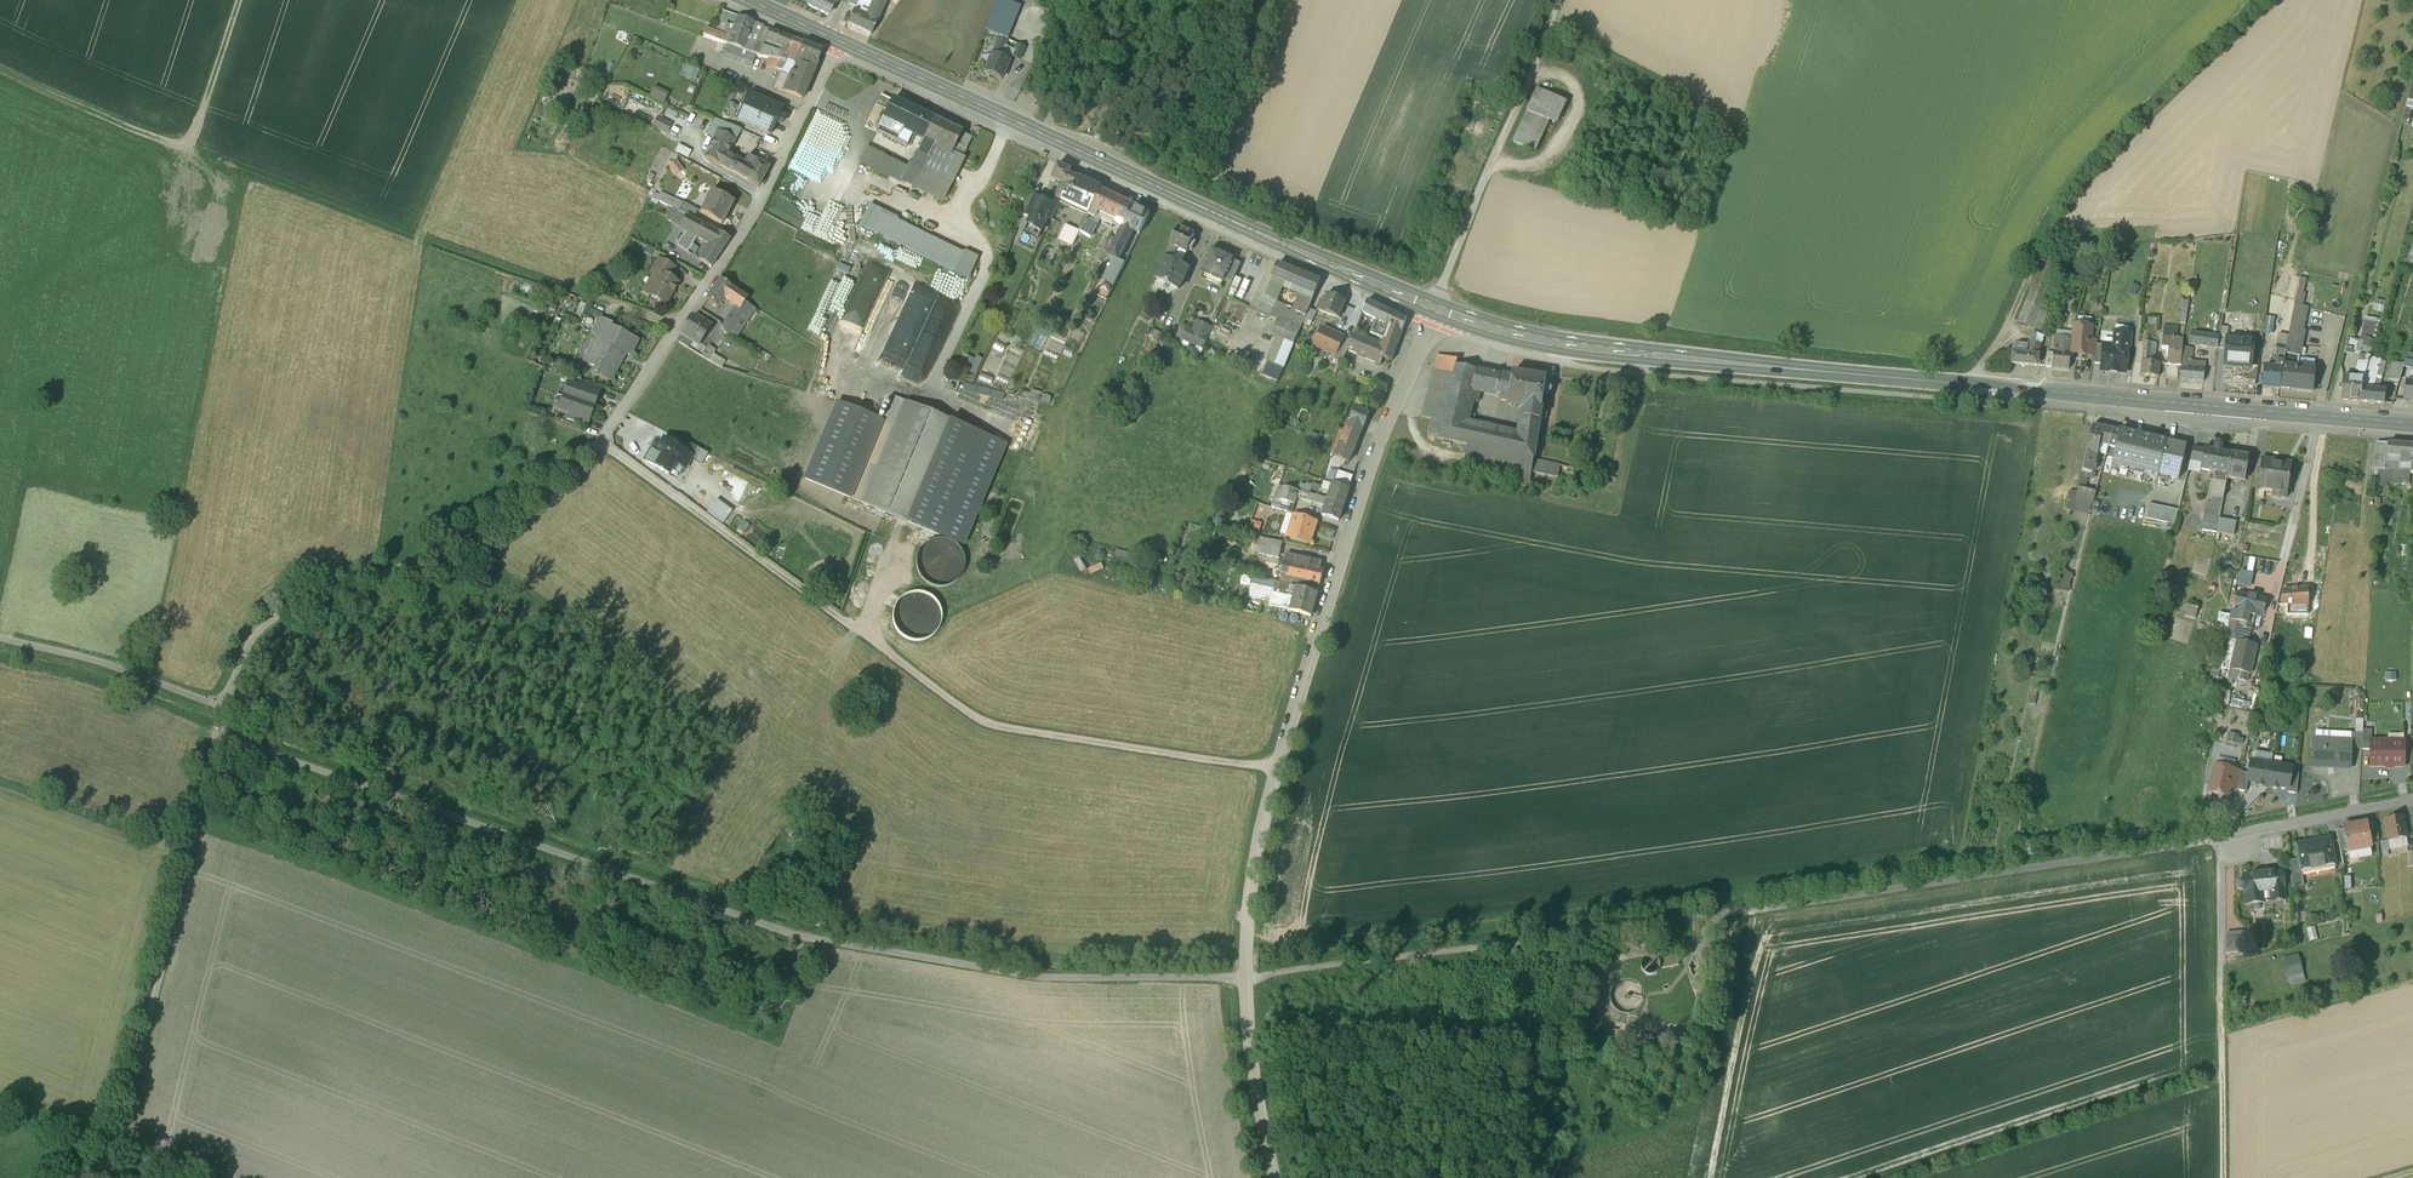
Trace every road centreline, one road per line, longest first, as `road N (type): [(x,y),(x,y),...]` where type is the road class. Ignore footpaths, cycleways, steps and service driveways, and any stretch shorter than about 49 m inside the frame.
road 1 (track): [(217,737),(807,937),(1053,978),(1245,977)]
road 2 (track): [(2231,836),(1804,904),(1245,977)]
road 3 (secondary): [(2412,425),(1631,354),(1524,338),(1434,307)]
road 4 (unclassified): [(1434,307),(1330,596),(1265,811),(1251,885),(1245,977),(1277,1177)]
road 5 (track): [(680,324),(436,245),(0,72)]
road 6 (track): [(1279,767),(983,722),(682,504)]
road 7 (secondary): [(1434,307),(838,41)]
road 8 (residential): [(838,41),(741,235),(598,445),(682,504)]
road 9 (track): [(1963,385),(1996,342),(2059,203),(2082,173),(2260,0)]
road 10 (track): [(224,704),(263,626),(456,545),(598,445)]
road 11 (track): [(113,1150),(217,737)]
road 12 (track): [(2324,417),(2412,60)]
road 13 (track): [(2225,1177),(2222,838)]
road 14 (track): [(224,704),(0,638)]
road 15 (residential): [(2412,800),(2231,836)]
road 16 (track): [(189,152),(239,0)]

